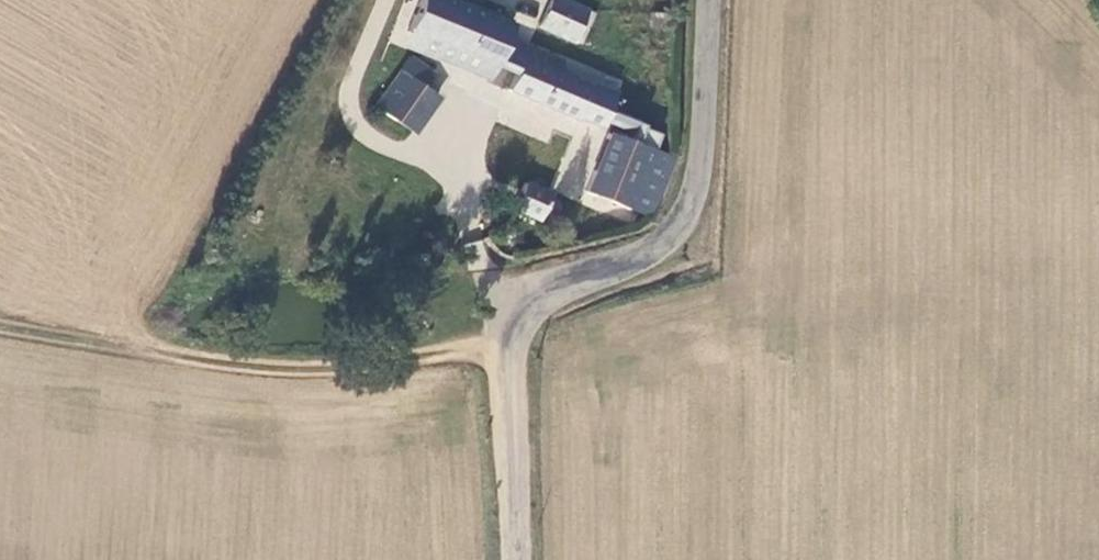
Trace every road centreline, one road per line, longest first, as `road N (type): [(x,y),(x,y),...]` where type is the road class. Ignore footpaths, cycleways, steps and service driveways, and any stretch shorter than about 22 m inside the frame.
road 1 (unclassified): [(709,0),(703,152),(686,216),(646,254),(560,283),(520,321),(509,376),(520,559)]
road 2 (track): [(0,321),(230,365),(331,370),(511,347)]

